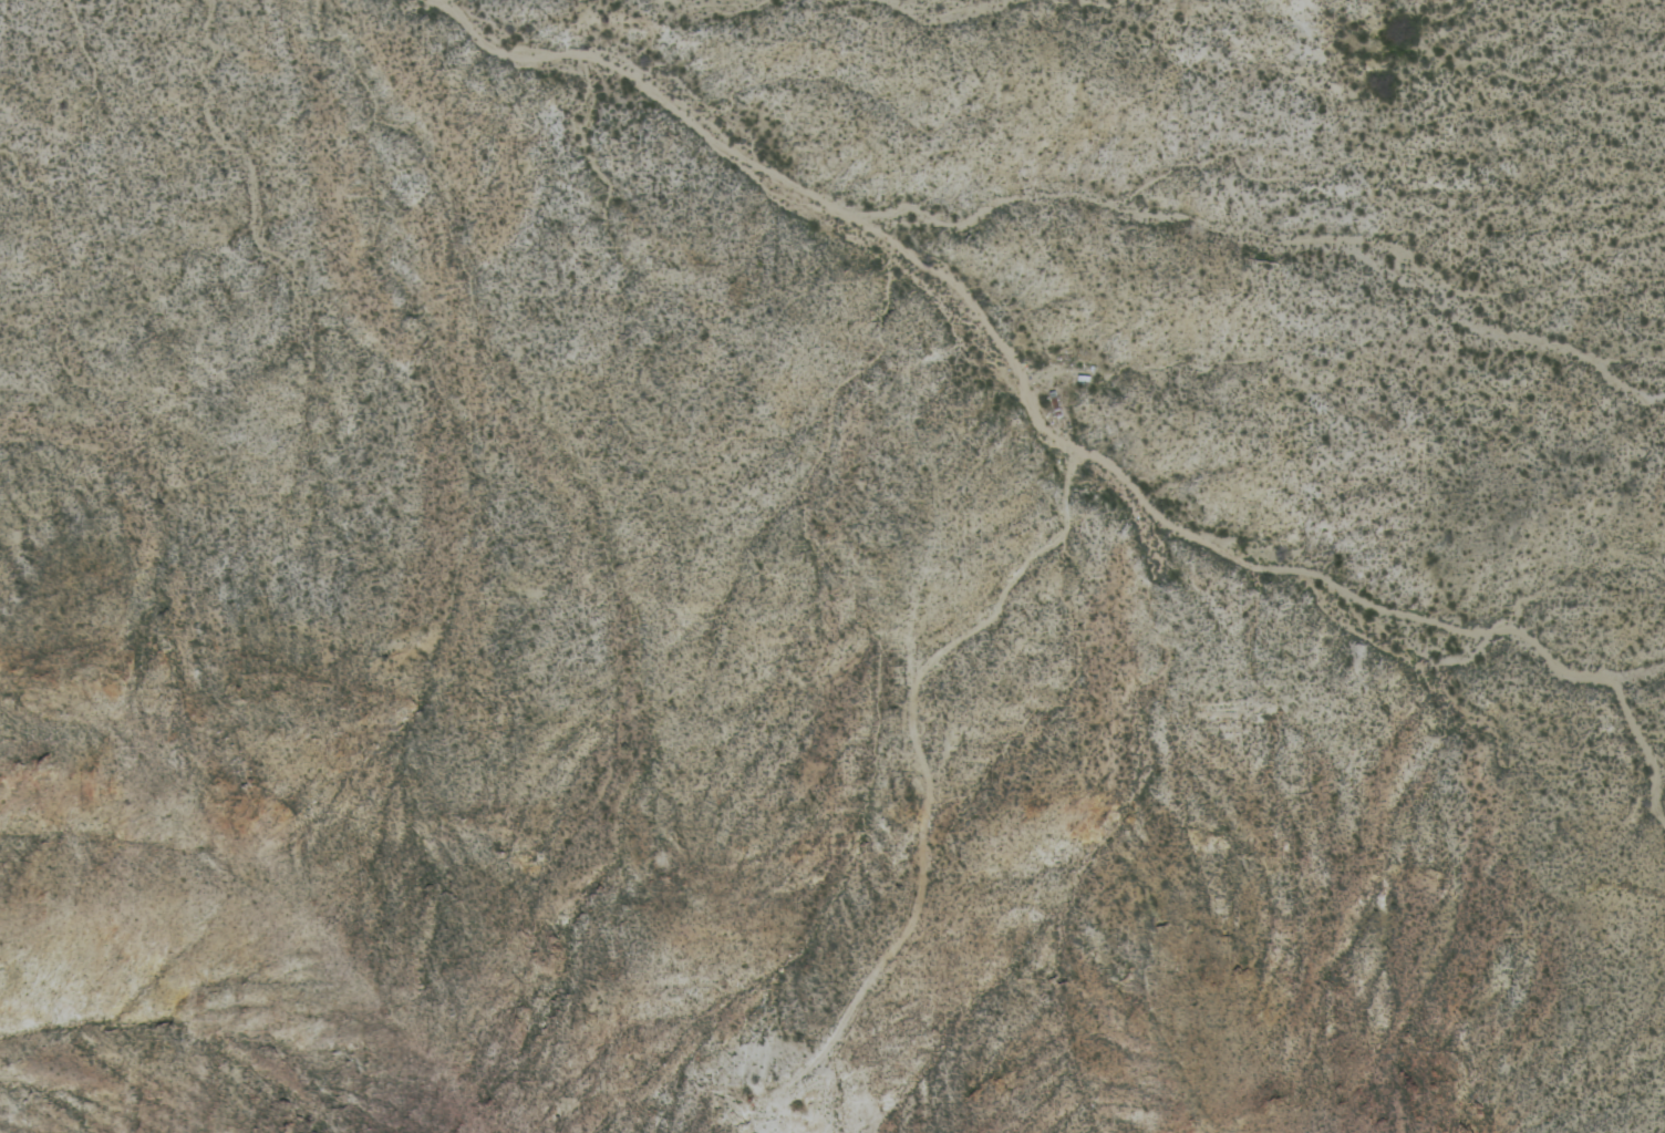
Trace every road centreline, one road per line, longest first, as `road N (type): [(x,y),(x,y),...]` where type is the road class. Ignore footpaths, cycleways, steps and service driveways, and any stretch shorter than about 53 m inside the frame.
road 1 (track): [(1664,827),(1631,782),(1624,729),(1590,694),(1116,486)]

